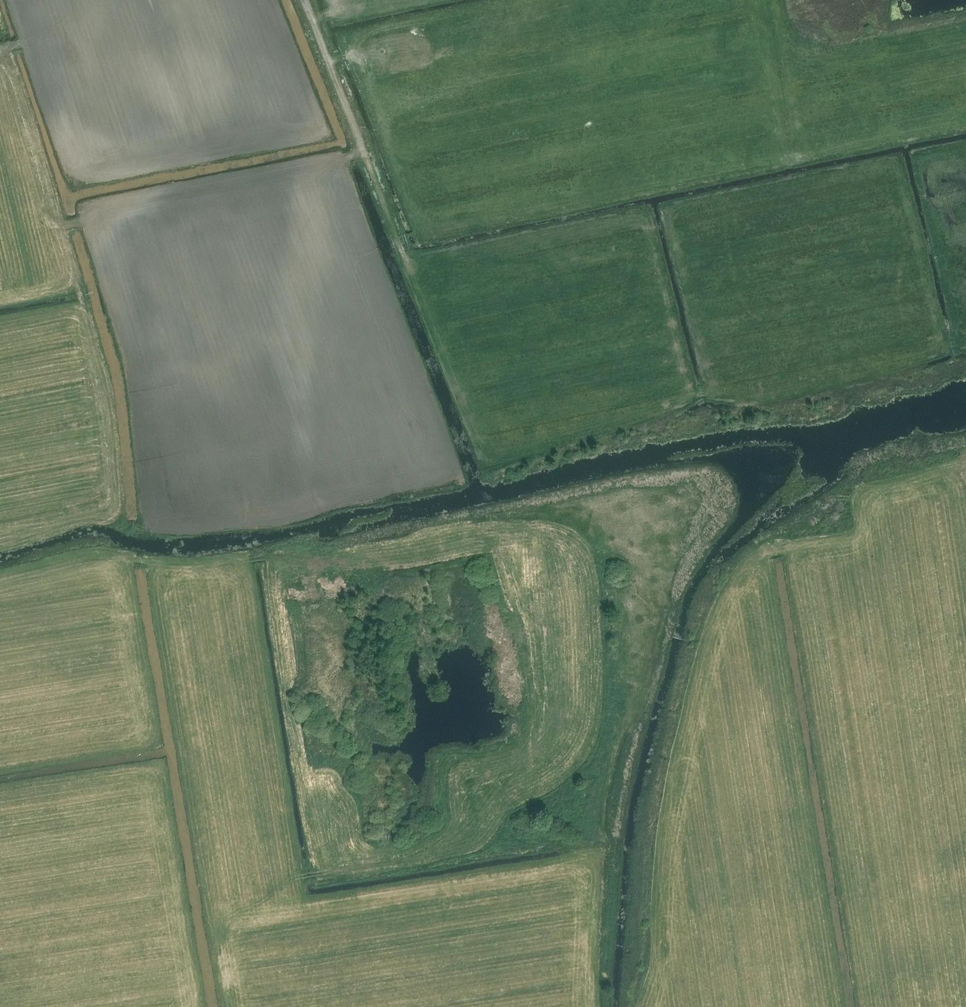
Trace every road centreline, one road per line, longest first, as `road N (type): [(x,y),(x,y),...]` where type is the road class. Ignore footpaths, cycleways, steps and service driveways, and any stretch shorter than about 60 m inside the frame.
road 1 (track): [(305,0),(401,245)]

